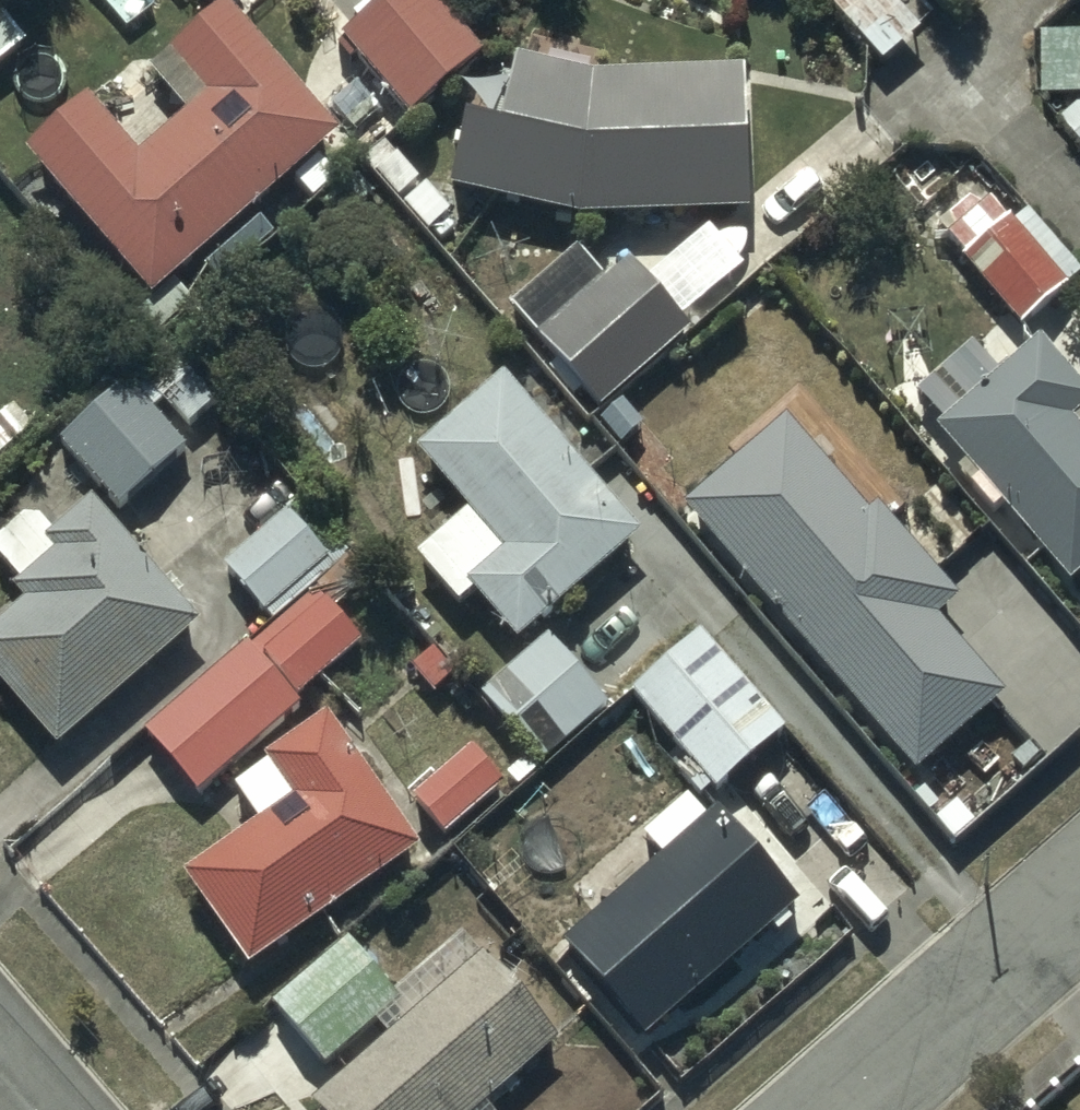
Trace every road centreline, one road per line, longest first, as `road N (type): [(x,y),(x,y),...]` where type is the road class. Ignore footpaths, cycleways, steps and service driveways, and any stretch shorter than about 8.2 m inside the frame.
road 1 (residential): [(837,1109),(1079,898)]

